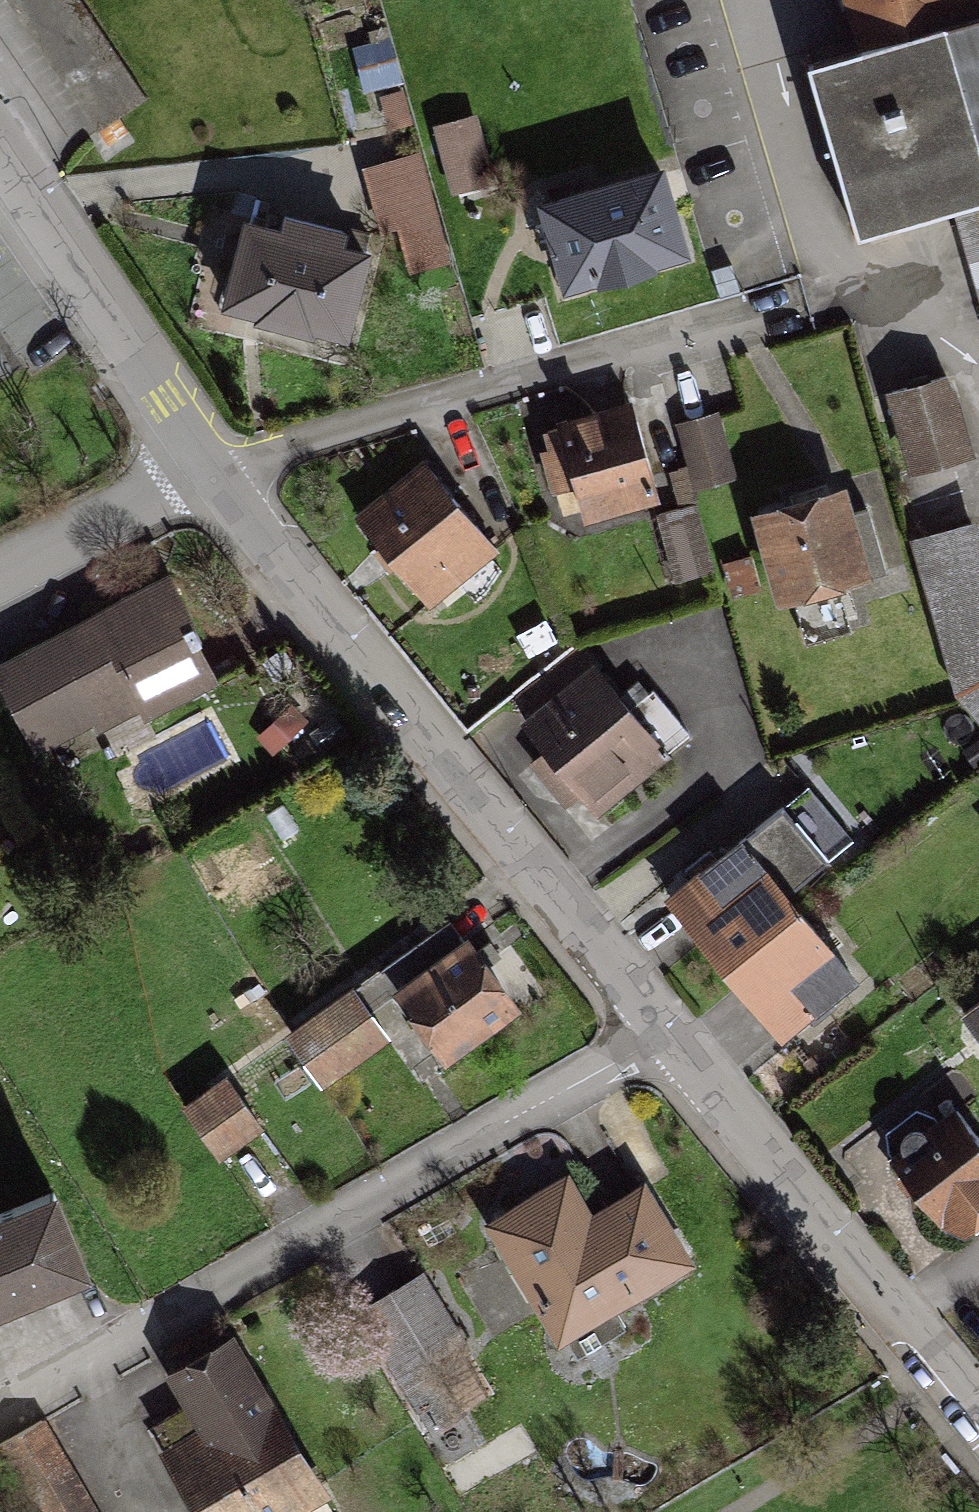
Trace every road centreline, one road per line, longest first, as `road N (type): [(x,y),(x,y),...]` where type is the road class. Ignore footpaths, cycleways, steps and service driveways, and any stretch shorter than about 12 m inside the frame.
road 1 (residential): [(669,1025),(0,1406)]
road 2 (residential): [(669,1025),(216,465)]
road 3 (residential): [(216,465),(848,296)]
road 4 (residential): [(978,1410),(669,1025)]
road 5 (residential): [(216,465),(0,159)]
road 6 (residential): [(0,575),(216,465)]

